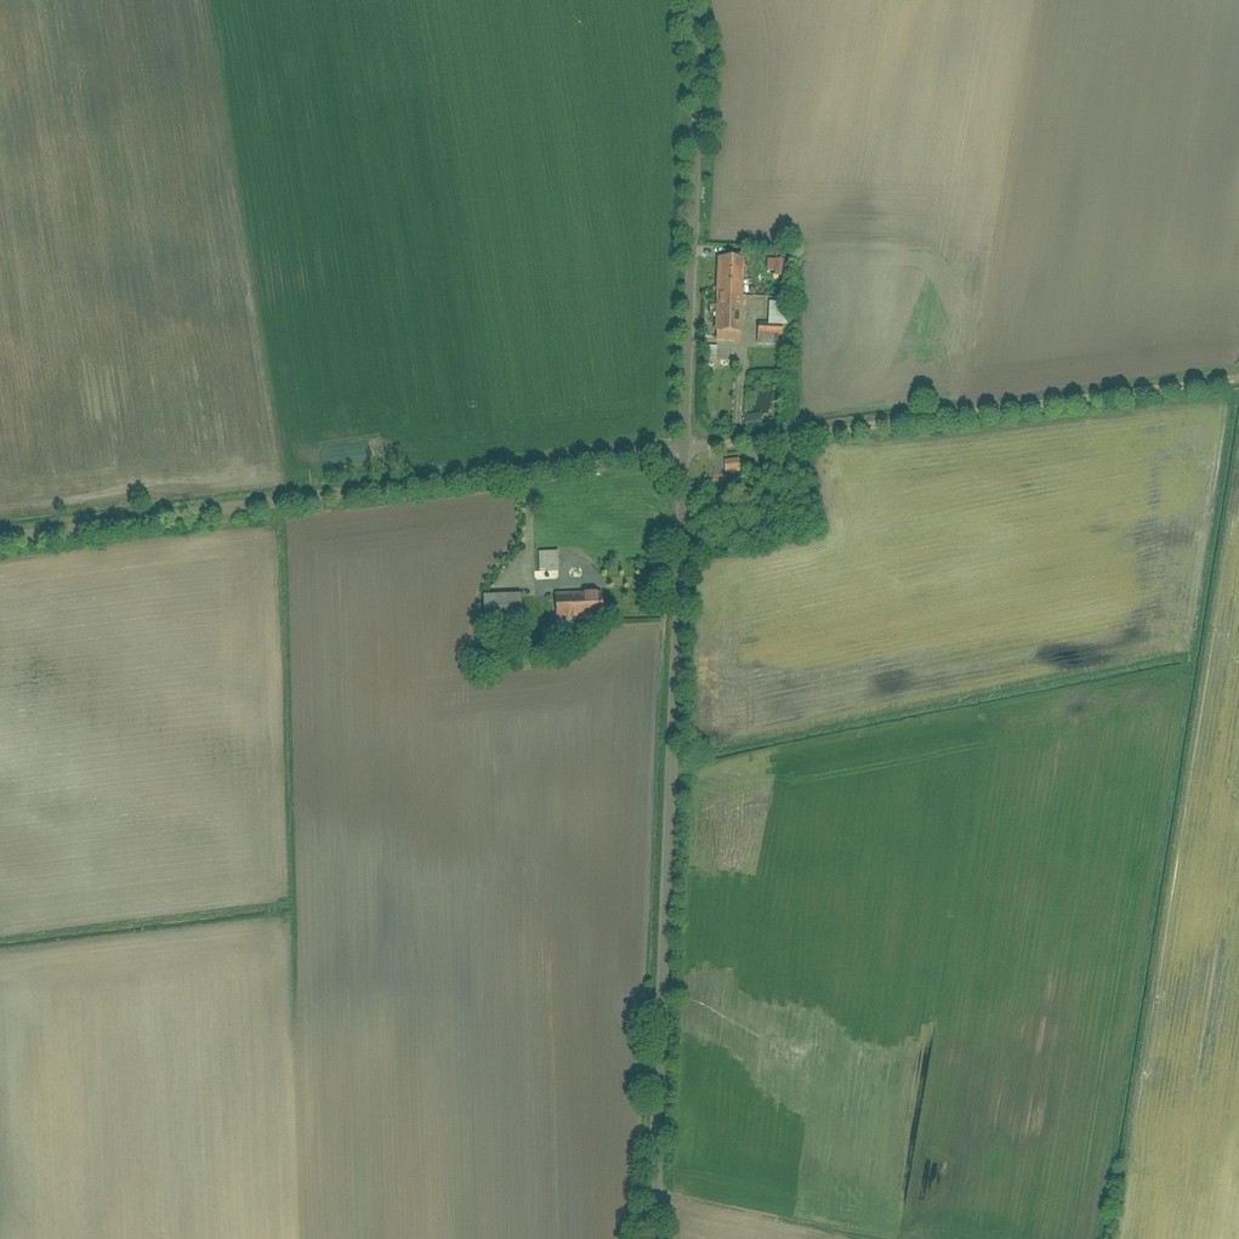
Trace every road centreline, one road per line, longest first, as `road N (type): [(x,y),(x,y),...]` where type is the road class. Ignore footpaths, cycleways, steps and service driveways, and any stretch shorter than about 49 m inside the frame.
road 1 (unclassified): [(650,1238),(683,449)]
road 2 (unclassified): [(683,449),(0,539)]
road 3 (unclassified): [(1238,373),(683,449)]
road 4 (unclassified): [(683,449),(696,58),(683,0)]

